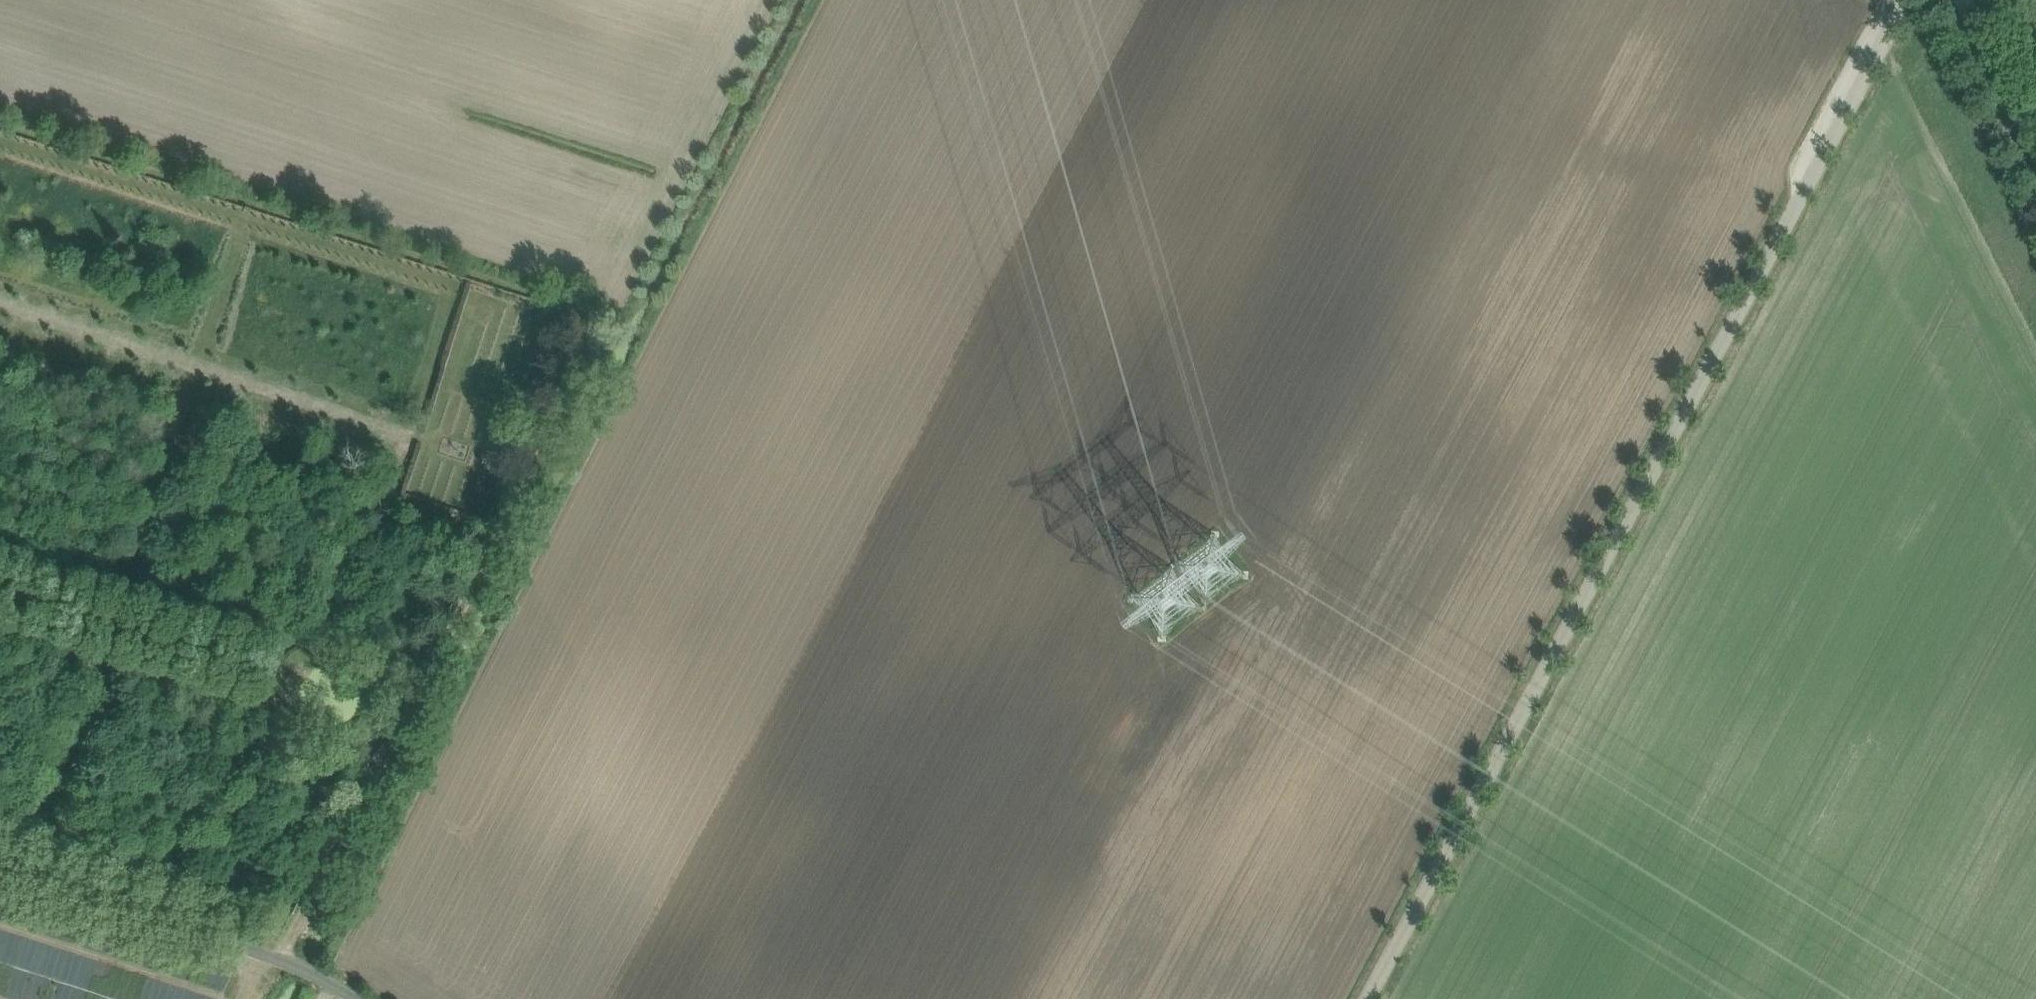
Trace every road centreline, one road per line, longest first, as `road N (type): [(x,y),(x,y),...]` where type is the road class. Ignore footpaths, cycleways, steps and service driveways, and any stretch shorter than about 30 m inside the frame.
road 1 (track): [(1904,0),(1370,998)]
road 2 (track): [(1965,0),(2035,138)]

